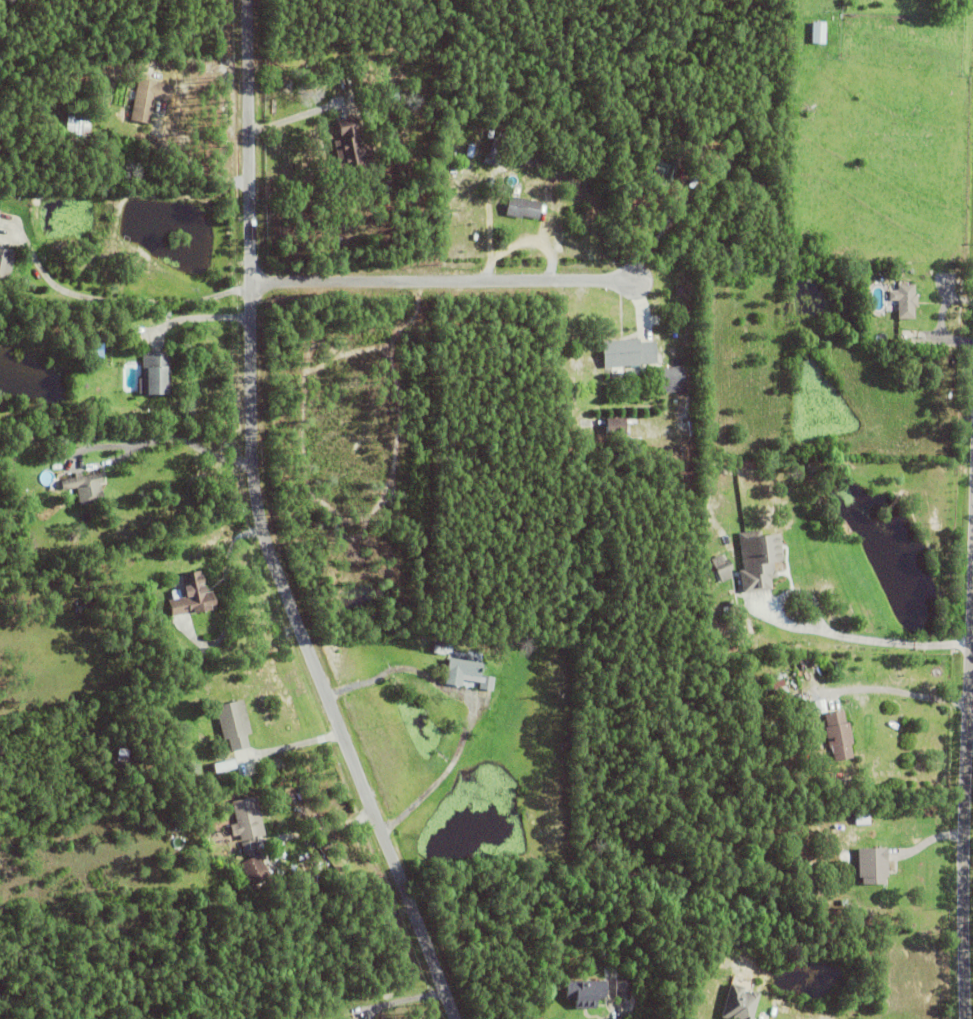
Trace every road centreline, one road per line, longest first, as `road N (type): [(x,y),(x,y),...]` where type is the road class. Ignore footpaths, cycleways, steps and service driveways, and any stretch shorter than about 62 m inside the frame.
road 1 (residential): [(456,1018),(279,571),(252,478),(250,0)]
road 2 (tertiary): [(972,596),(966,1018)]
road 3 (residential): [(629,281),(249,280)]

